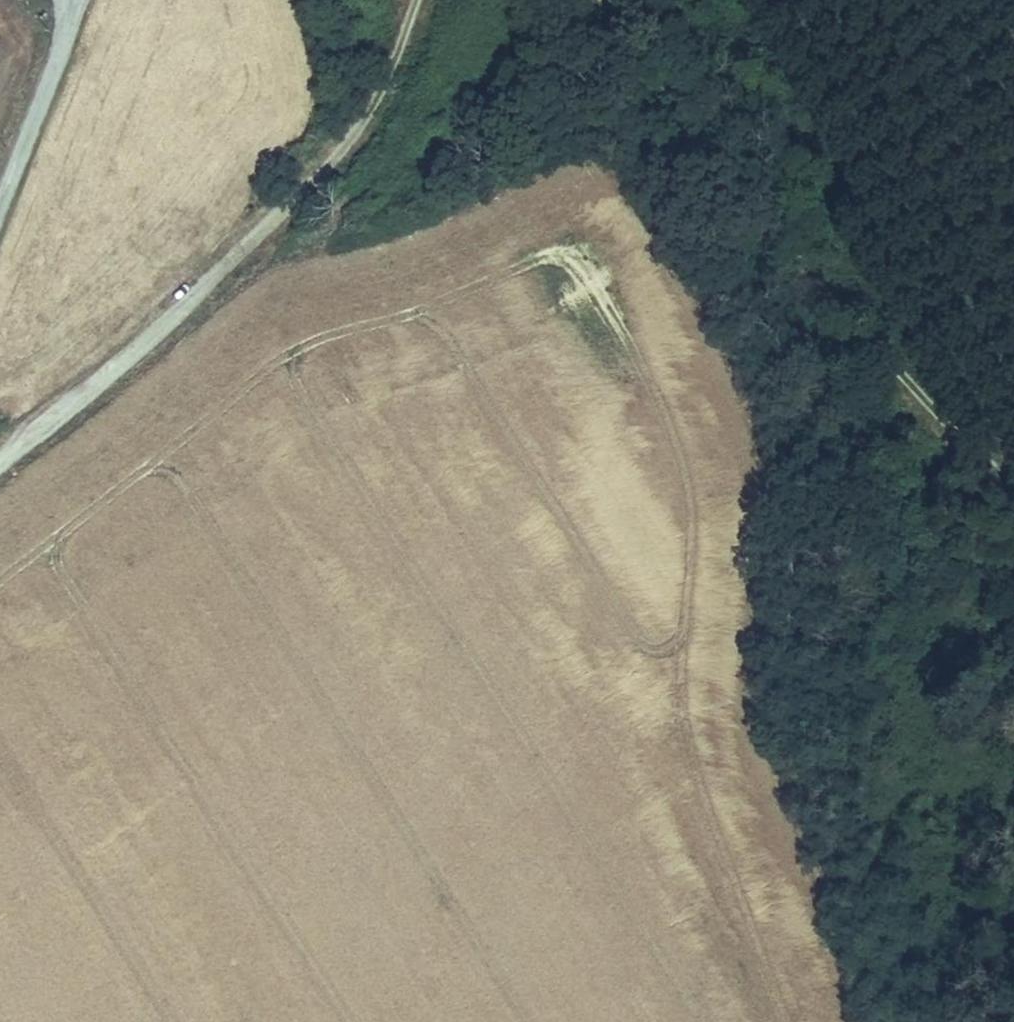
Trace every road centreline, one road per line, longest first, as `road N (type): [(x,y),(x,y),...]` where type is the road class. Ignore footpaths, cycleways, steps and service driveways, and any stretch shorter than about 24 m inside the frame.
road 1 (track): [(610,0),(841,316),(1013,495)]
road 2 (track): [(0,451),(218,274),(338,154),(378,83),(409,0)]
road 3 (unclassified): [(0,199),(80,0)]

